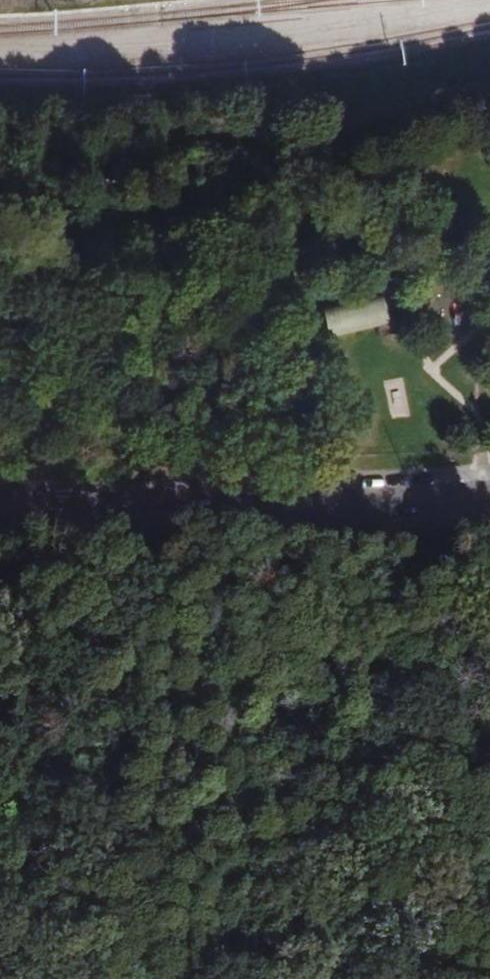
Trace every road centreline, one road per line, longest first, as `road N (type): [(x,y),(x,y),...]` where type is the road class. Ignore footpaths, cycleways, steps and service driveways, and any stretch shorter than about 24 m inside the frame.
road 1 (secondary): [(0,504),(64,513),(152,511),(489,487)]

